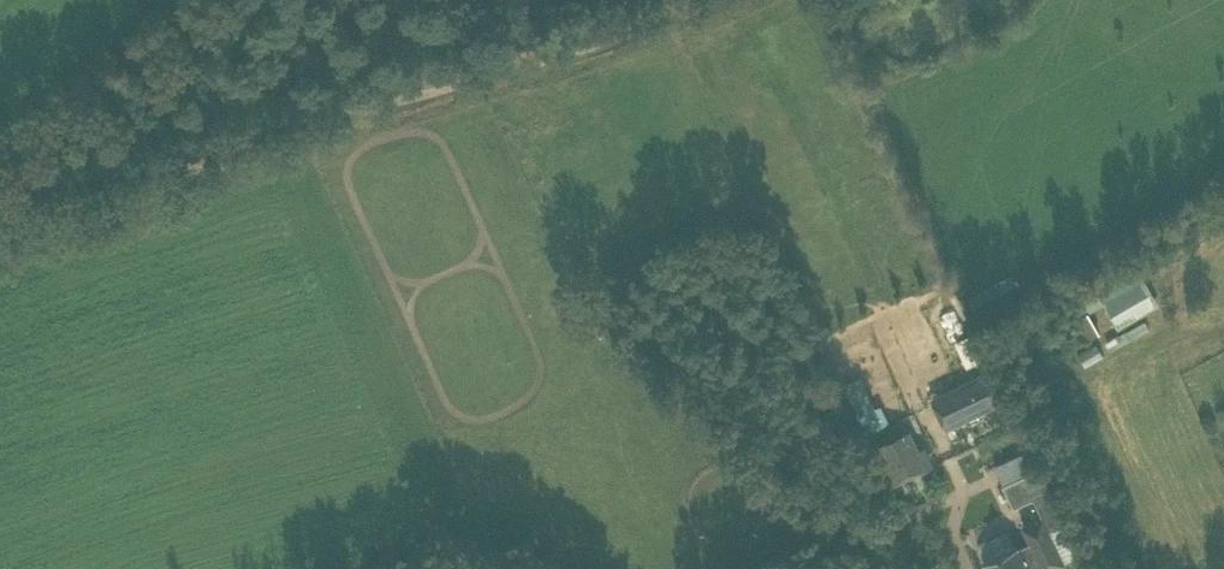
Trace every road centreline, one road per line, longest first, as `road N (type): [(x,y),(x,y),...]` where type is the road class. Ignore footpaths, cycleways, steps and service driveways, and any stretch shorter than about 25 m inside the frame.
road 1 (track): [(0,194),(23,198),(450,80),(680,0)]
road 2 (track): [(0,160),(206,0)]

